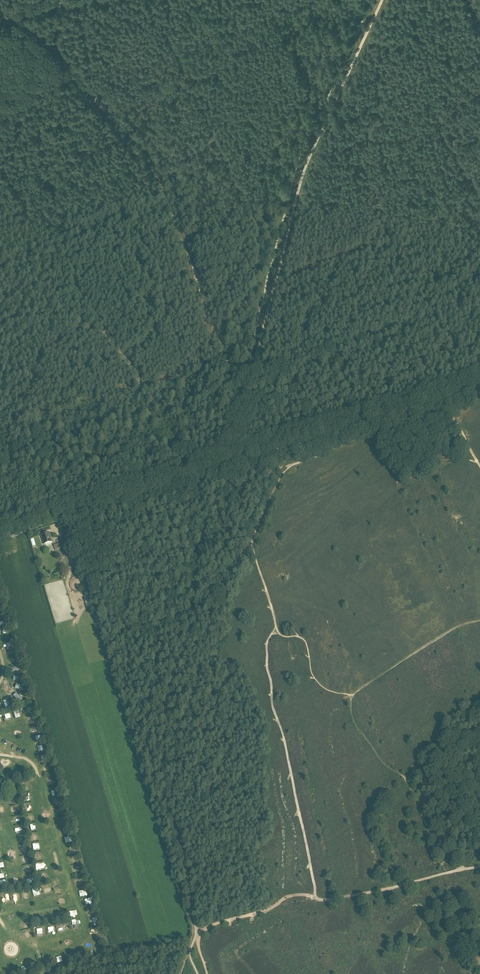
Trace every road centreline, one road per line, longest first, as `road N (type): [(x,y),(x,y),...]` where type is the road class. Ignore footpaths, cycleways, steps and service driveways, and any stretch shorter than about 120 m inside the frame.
road 1 (tertiary): [(0,535),(479,388)]
road 2 (track): [(252,370),(302,177),(382,0)]
road 3 (track): [(479,620),(352,695),(320,685),(304,640),(278,631)]
road 4 (track): [(479,301),(252,370)]
road 5 (track): [(479,467),(448,416),(428,416),(285,470)]
road 6 (track): [(464,870),(455,844),(426,824),(404,774),(389,768),(358,730),(352,695)]
road 7 (track): [(229,367),(165,196)]
road 8 (track): [(316,898),(479,867)]
road 9 (track): [(124,122),(8,13)]
road 10 (track): [(92,497),(110,534),(149,571),(177,613)]
road 11 (track): [(196,932),(286,897),(316,898)]
road 12 (track): [(132,388),(99,439),(89,475),(92,497)]

